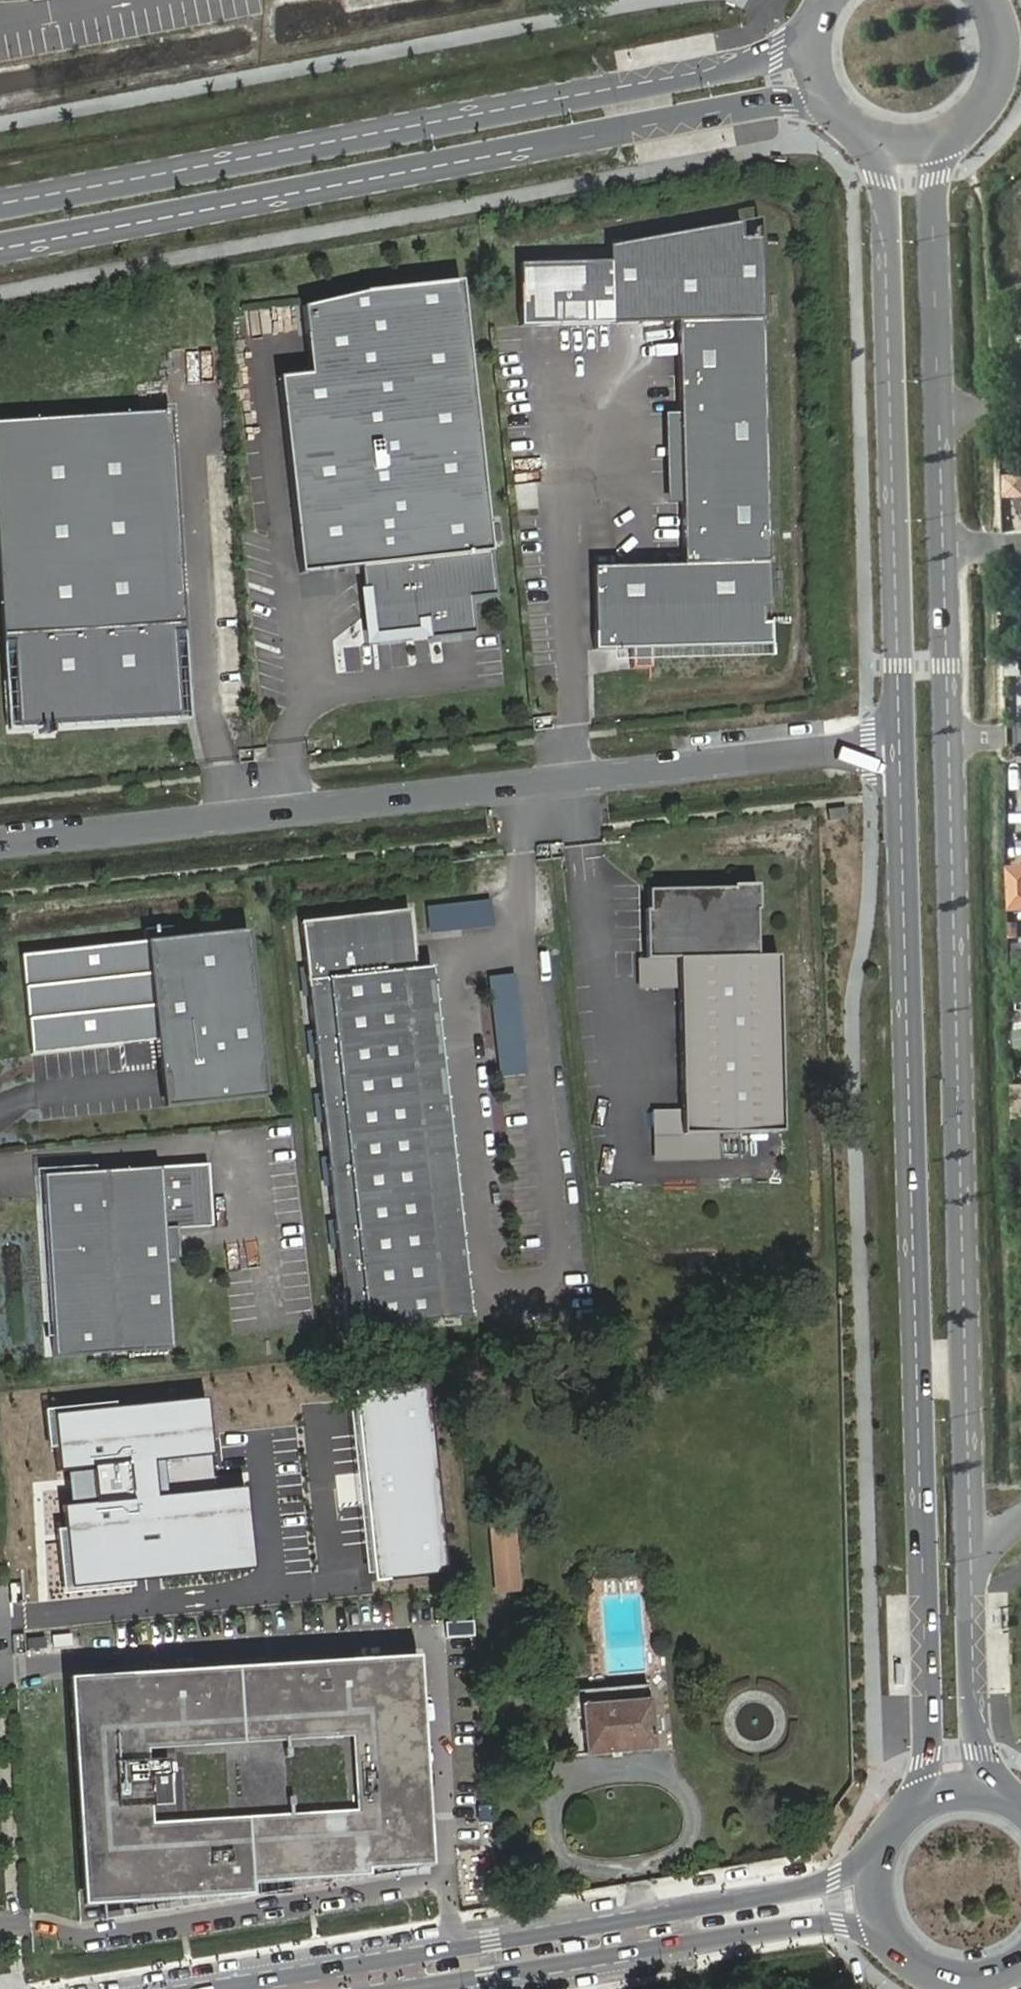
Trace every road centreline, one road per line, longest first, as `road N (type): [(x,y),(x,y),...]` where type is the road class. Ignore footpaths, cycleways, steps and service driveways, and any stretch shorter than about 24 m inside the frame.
road 1 (secondary): [(973,1553),(952,223),(966,156),(994,104)]
road 2 (secondary): [(927,740),(929,1705),(926,1782),(914,1818)]
road 3 (unclassified): [(0,846),(927,740)]
road 4 (secondary): [(0,249),(739,102),(787,101),(845,121)]
road 5 (secondary): [(824,24),(787,45),(724,63),(0,203)]
road 6 (secondary): [(890,1852),(837,1889),(202,1988)]
road 7 (secondary): [(868,139),(907,227),(927,740)]
road 8 (secondary): [(421,1988),(754,1940),(899,1933)]
road 9 (secondary): [(1007,1803),(974,1712),(973,1553)]
road 10 (secondary): [(868,139),(924,149),(976,126),(994,104)]
road 11 (secondary): [(899,1933),(946,1969),(976,1973),(1020,1957)]

